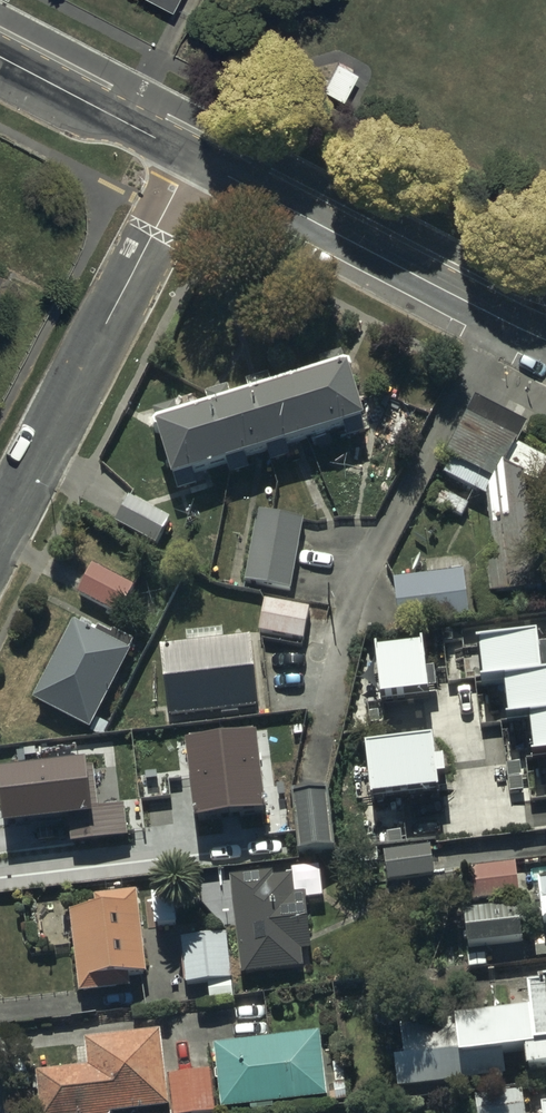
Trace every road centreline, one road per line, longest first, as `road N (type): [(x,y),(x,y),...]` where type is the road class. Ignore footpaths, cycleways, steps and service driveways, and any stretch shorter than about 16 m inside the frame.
road 1 (residential): [(0,531),(194,158)]
road 2 (residential): [(194,158),(545,334)]
road 3 (residential): [(0,56),(194,158)]

